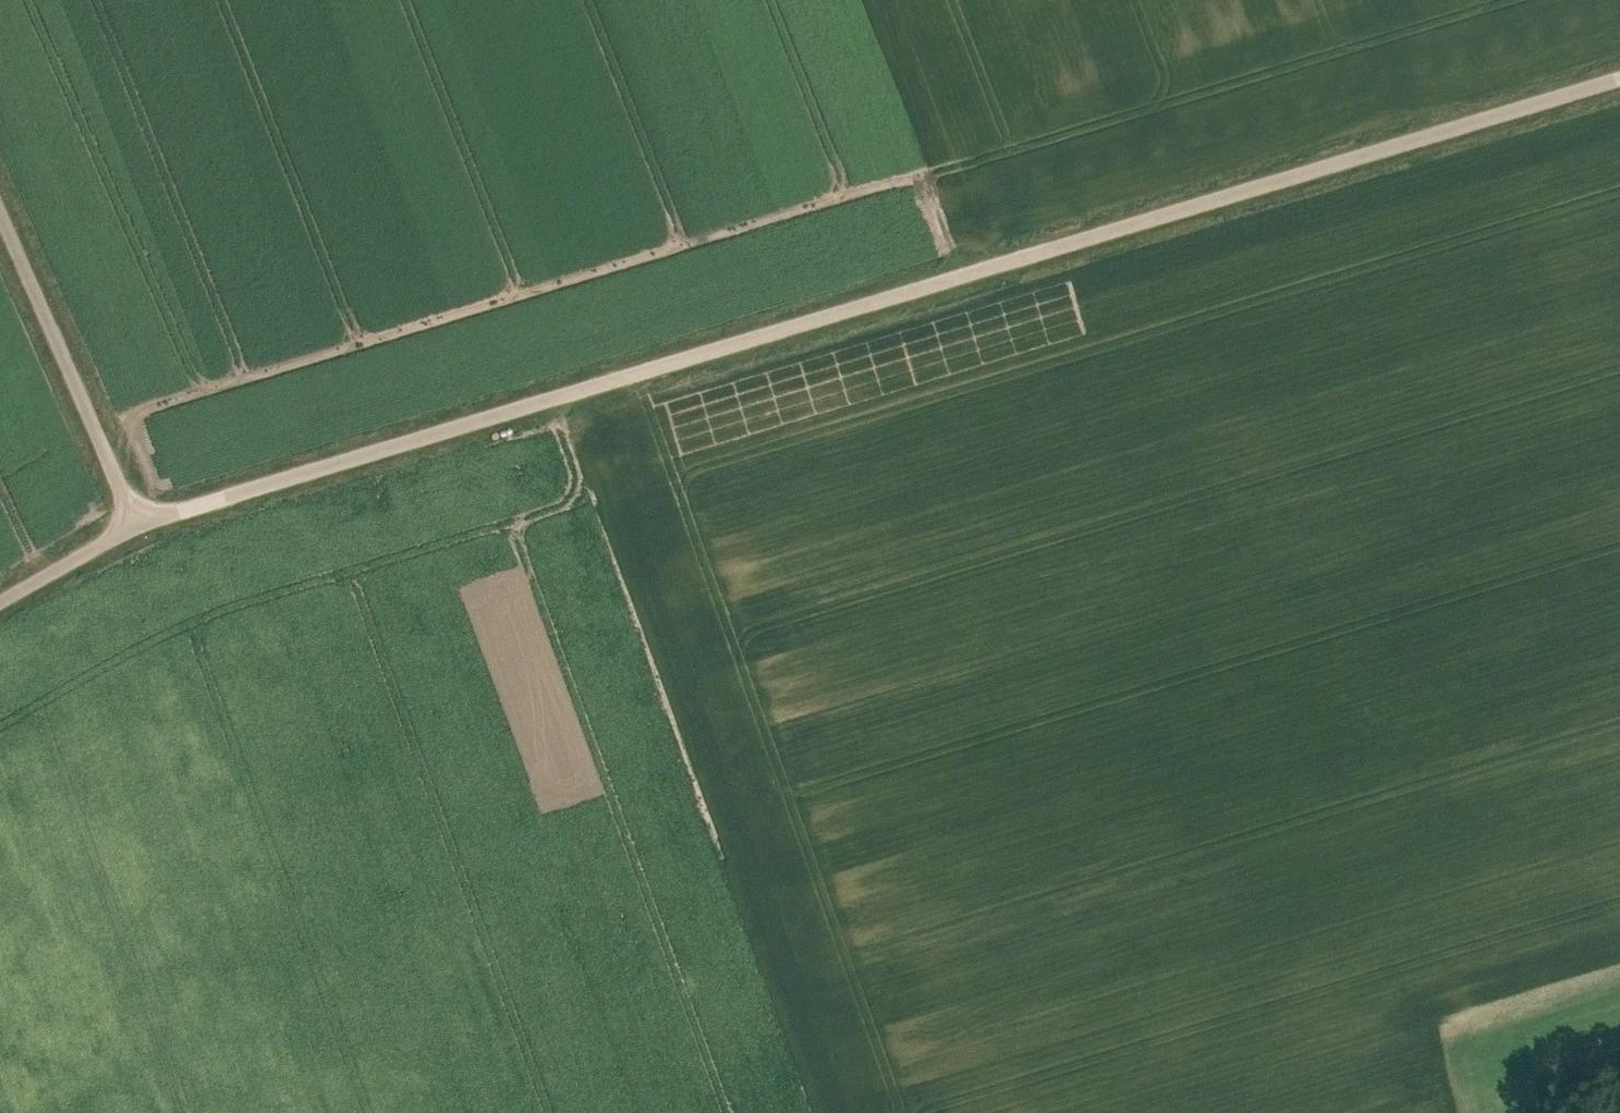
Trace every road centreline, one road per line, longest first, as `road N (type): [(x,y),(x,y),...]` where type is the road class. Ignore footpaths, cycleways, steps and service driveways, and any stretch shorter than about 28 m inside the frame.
road 1 (unclassified): [(134,523),(1619,77)]
road 2 (unclassified): [(134,523),(0,217)]
road 3 (unclassified): [(0,601),(134,523)]

